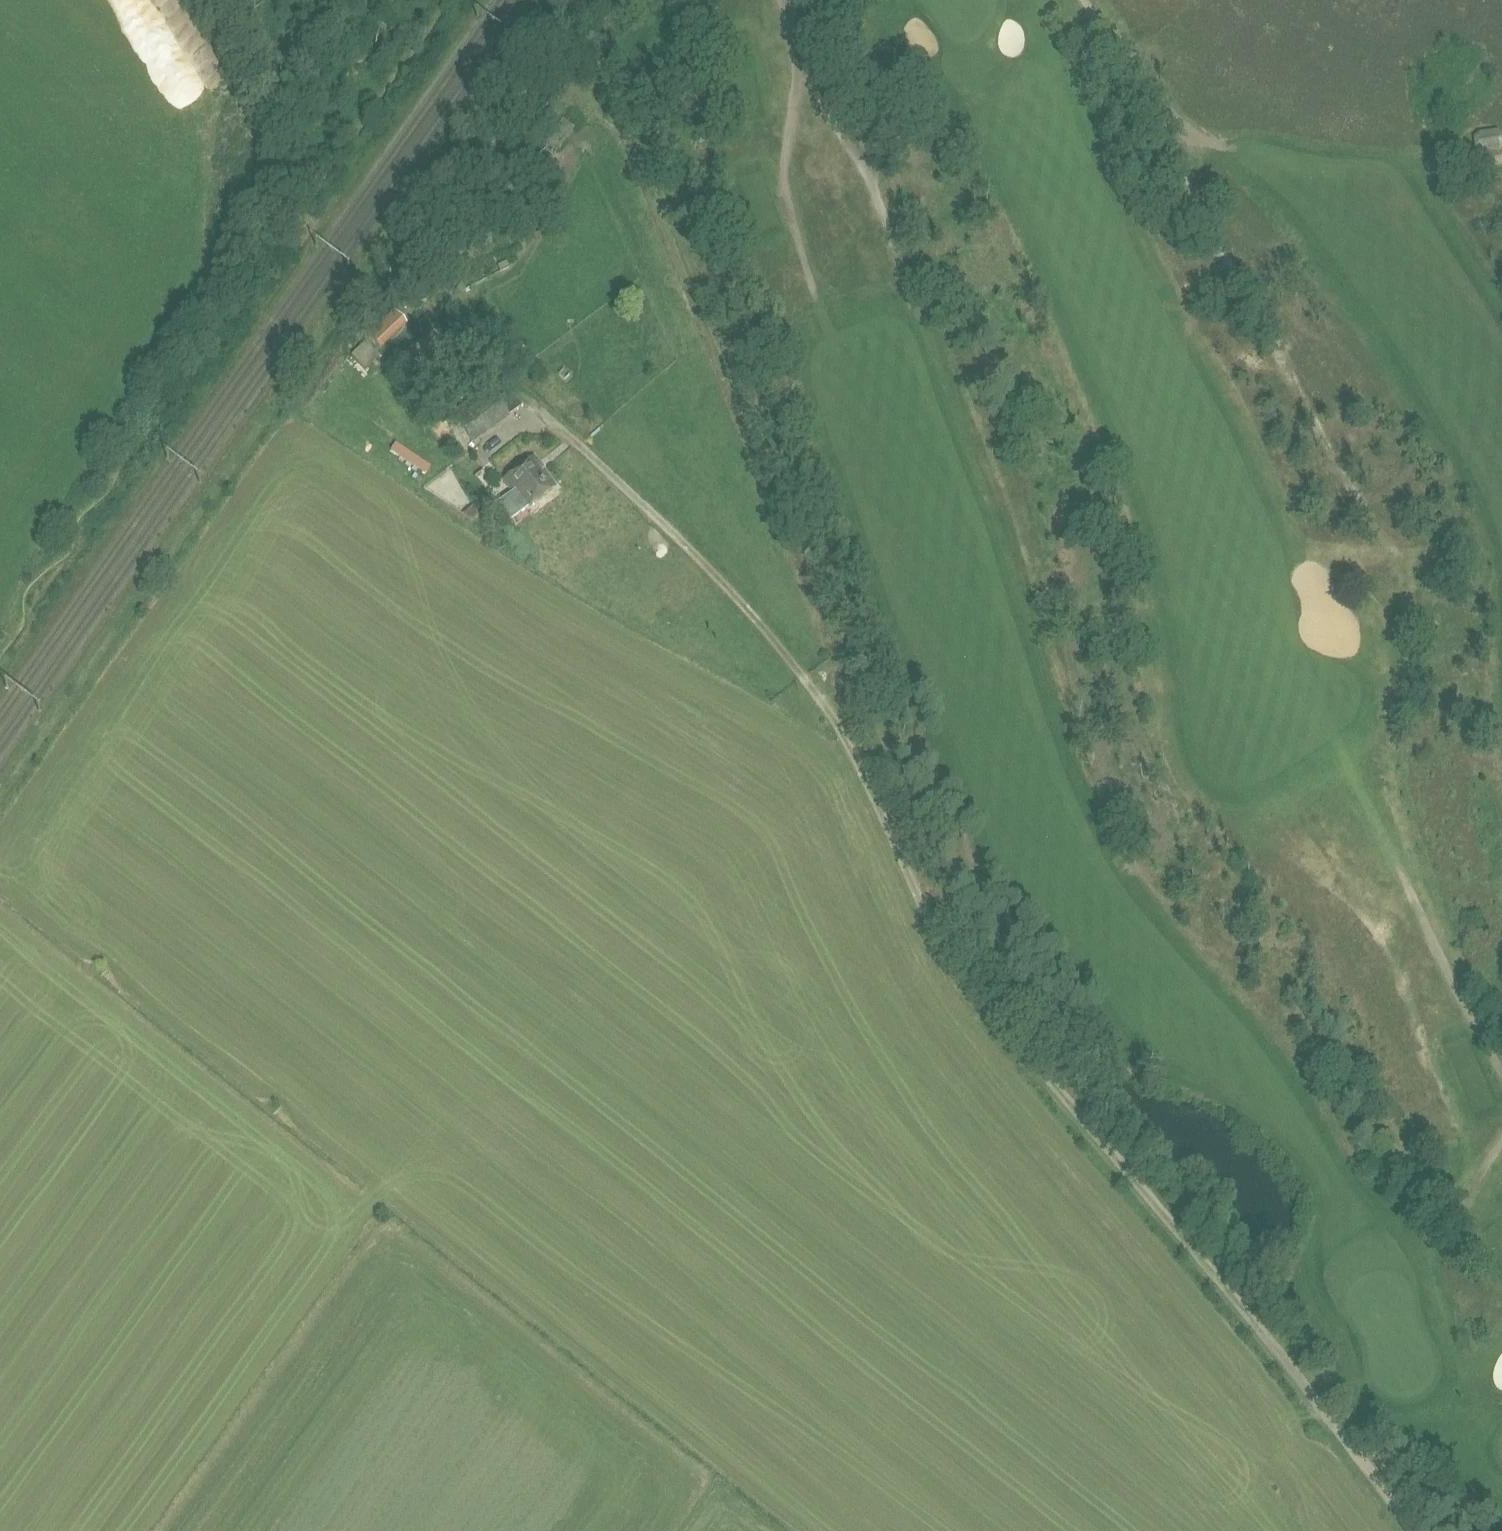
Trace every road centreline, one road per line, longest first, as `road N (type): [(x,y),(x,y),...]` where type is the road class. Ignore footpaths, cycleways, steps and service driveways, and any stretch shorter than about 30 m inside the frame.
road 1 (track): [(1407,1530),(955,948),(822,703),(706,575),(591,495)]

